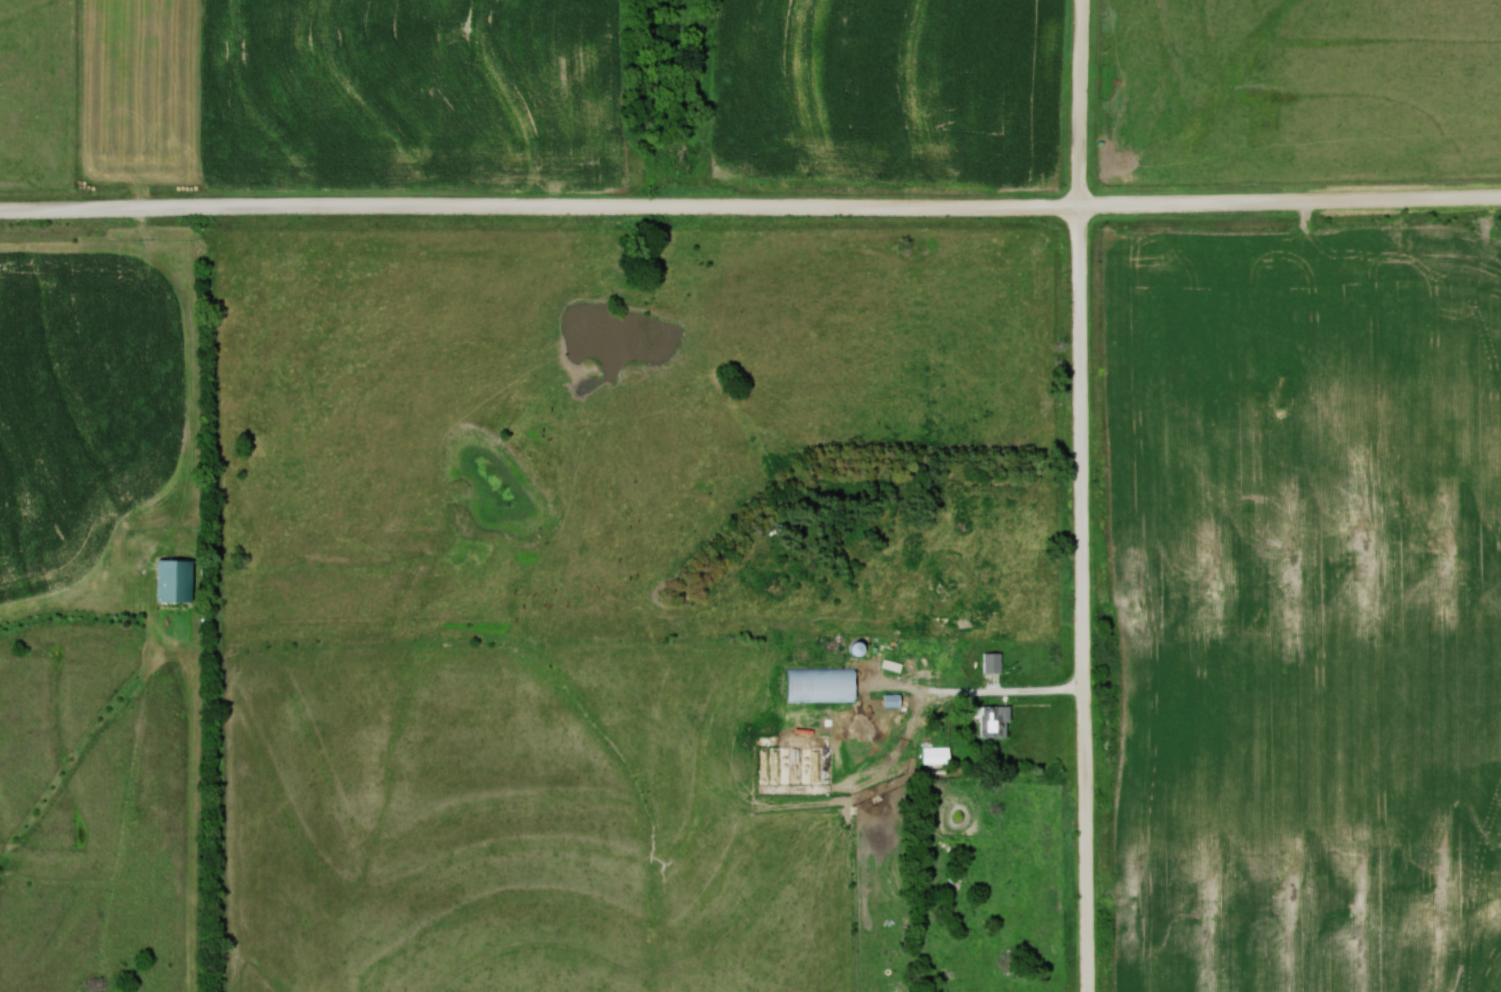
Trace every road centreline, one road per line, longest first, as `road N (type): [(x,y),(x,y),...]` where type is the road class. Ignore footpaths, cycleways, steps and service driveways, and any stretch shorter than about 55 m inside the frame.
road 1 (tertiary): [(0,218),(1500,203)]
road 2 (residential): [(1088,991),(1084,0)]

